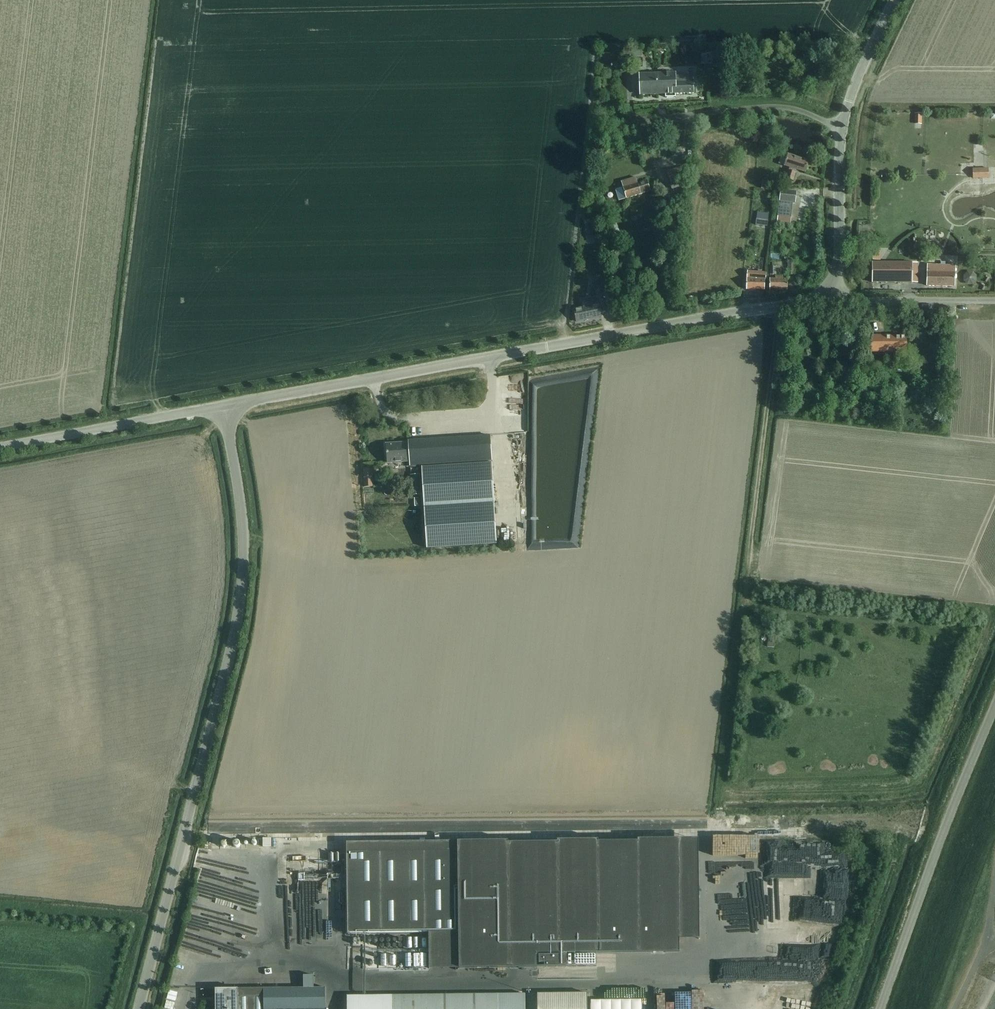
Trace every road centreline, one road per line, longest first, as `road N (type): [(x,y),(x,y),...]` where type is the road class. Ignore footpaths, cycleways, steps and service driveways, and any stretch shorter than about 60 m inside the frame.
road 1 (tertiary): [(225,404),(835,295)]
road 2 (unclassified): [(137,1008),(231,625),(242,525),(225,404)]
road 3 (unclassified): [(876,1008),(994,695)]
road 4 (track): [(777,308),(742,600)]
road 5 (tertiary): [(0,446),(225,404)]
road 6 (residential): [(841,127),(775,105),(638,119)]
road 7 (tertiary): [(835,295),(841,127)]
road 8 (unclassified): [(994,301),(835,295)]
road 9 (tertiary): [(841,127),(894,0)]

